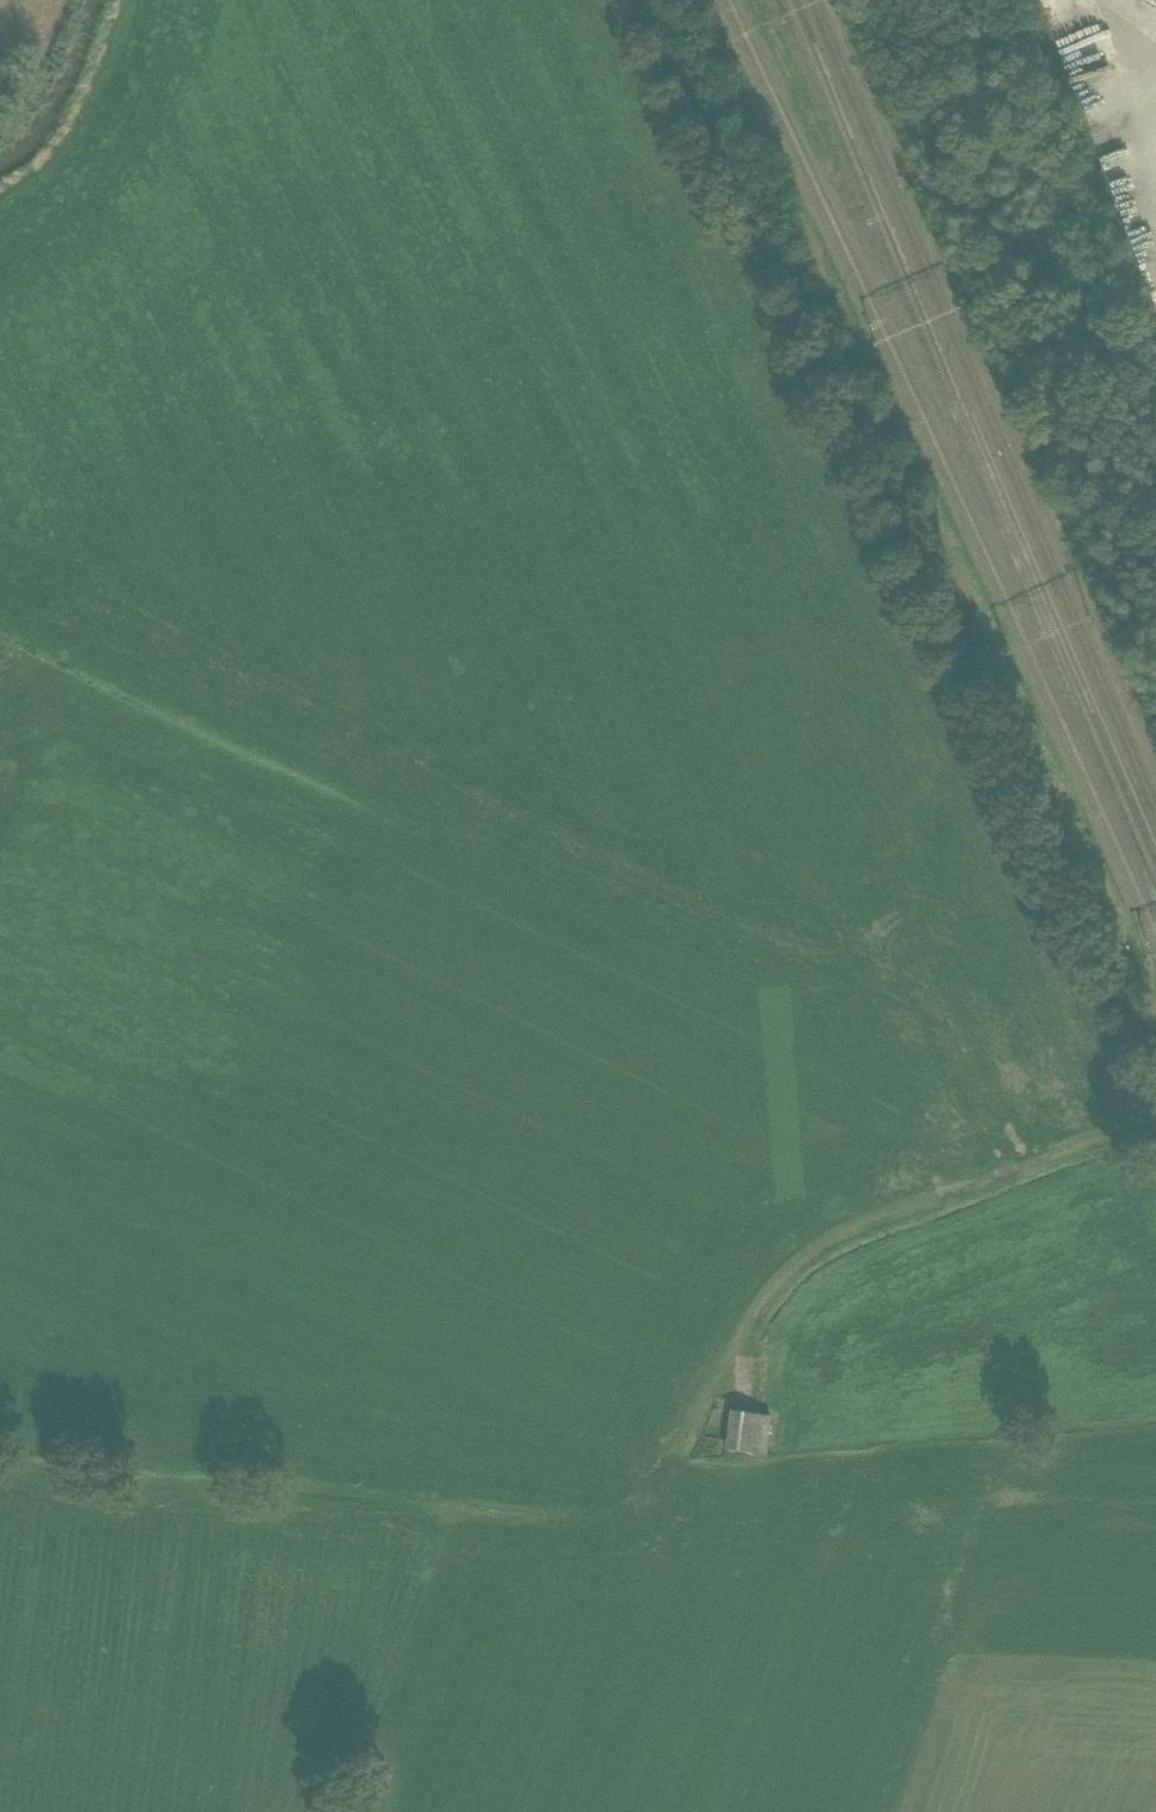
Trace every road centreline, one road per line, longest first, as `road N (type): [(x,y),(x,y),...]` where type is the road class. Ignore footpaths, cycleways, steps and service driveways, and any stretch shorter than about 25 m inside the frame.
road 1 (track): [(1155,1144),(1107,1138),(895,1208),(803,1256),(756,1305)]

